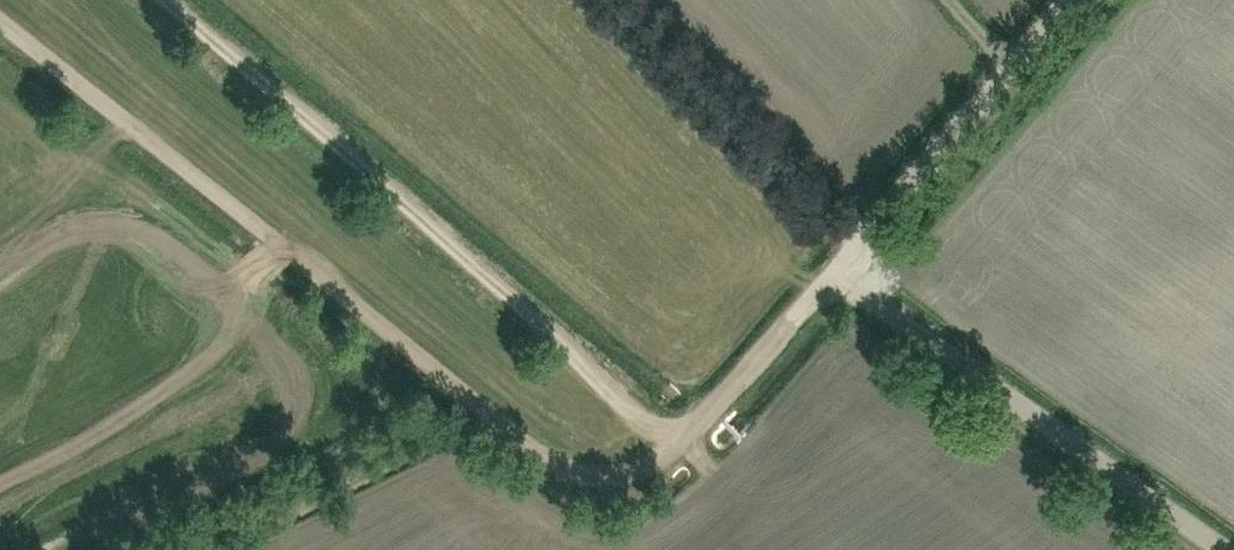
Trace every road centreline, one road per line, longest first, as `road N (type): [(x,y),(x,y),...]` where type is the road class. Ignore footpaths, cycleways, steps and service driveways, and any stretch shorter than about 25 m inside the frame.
road 1 (track): [(0,20),(544,462),(590,479),(638,473),(657,461),(840,273)]
road 2 (unclassified): [(1226,549),(840,273),(1073,0)]
road 3 (track): [(677,443),(166,0)]
road 4 (track): [(864,246),(622,0)]

